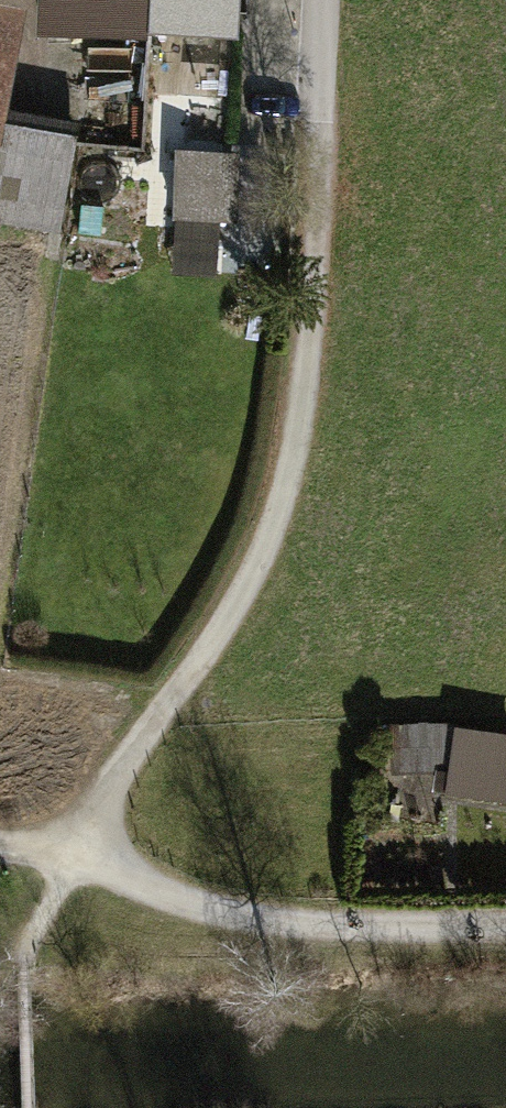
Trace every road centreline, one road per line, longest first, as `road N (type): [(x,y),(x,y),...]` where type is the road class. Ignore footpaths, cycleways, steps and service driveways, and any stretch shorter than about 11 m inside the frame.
road 1 (track): [(72,857),(115,778),(245,586),(275,518),(296,440),(313,292),(316,123)]
road 2 (track): [(0,849),(72,857),(174,899),(274,923),(505,925)]
road 3 (residential): [(316,123),(317,0)]

